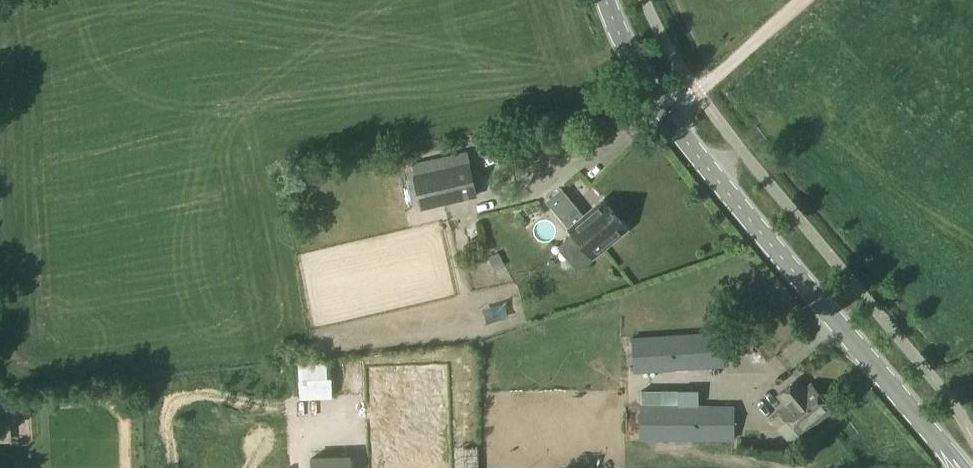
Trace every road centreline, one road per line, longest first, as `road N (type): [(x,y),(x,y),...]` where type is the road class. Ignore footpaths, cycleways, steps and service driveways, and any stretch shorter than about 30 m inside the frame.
road 1 (secondary): [(946,452),(666,117),(606,0)]
road 2 (track): [(697,91),(803,0)]

